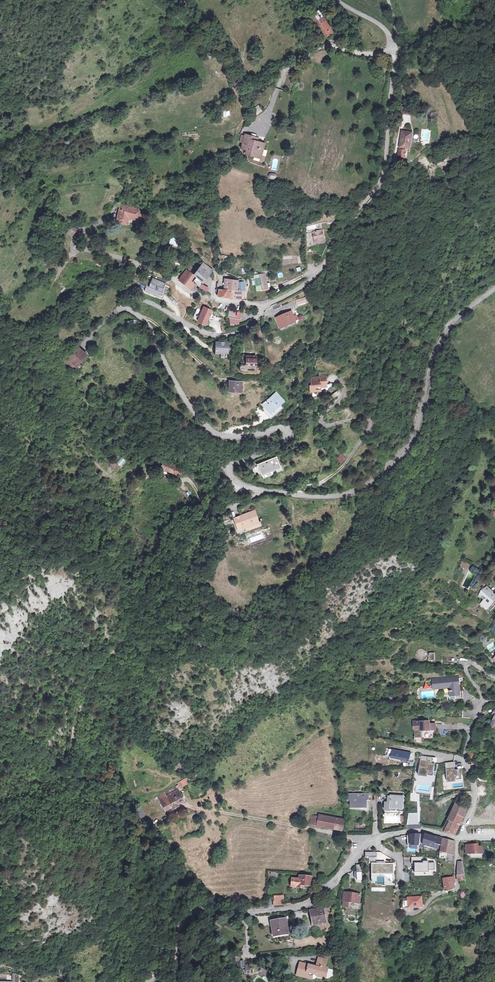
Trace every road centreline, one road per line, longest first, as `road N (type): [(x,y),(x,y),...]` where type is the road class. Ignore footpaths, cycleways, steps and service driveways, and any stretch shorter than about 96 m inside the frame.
road 1 (tertiary): [(262,306),(250,326),(225,336),(141,300),(126,304),(150,327),(208,430),(238,438),(287,430),(271,450),(228,466),(230,476),(255,490)]
road 2 (tertiary): [(458,839),(422,830),(374,837),(307,904),(193,909),(179,928),(174,981)]
road 3 (tertiary): [(494,288),(447,330),(413,439),(378,476),(332,498),(255,490)]
road 4 (tertiary): [(393,48),(382,181),(314,277),(262,306)]
road 5 (residential): [(104,220),(80,234),(79,247),(160,272),(187,291),(262,306)]
road 6 (track): [(168,813),(231,813),(365,843)]
road 7 (residential): [(484,703),(465,751),(473,806),(458,839)]

